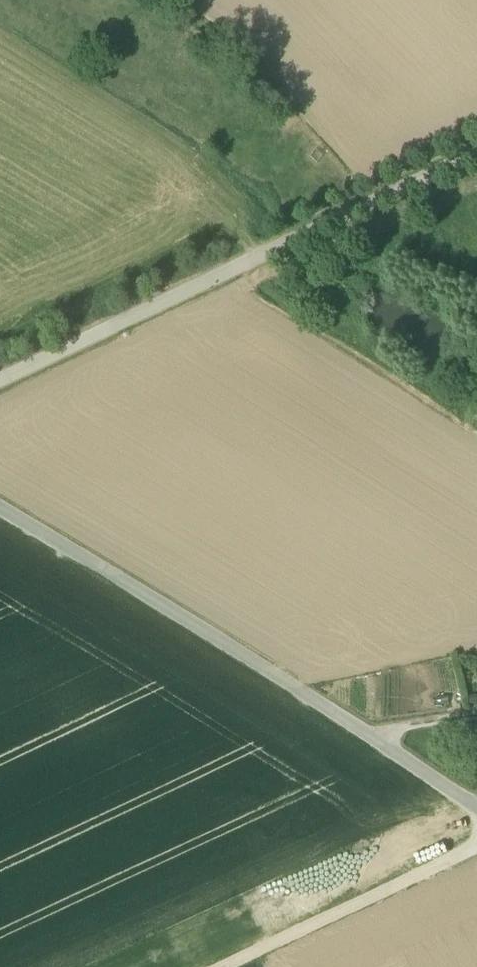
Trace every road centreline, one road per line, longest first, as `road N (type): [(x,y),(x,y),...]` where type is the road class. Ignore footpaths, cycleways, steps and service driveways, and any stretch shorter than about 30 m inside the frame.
road 1 (unclassified): [(0,511),(270,668),(476,808)]
road 2 (track): [(226,966),(476,848)]

